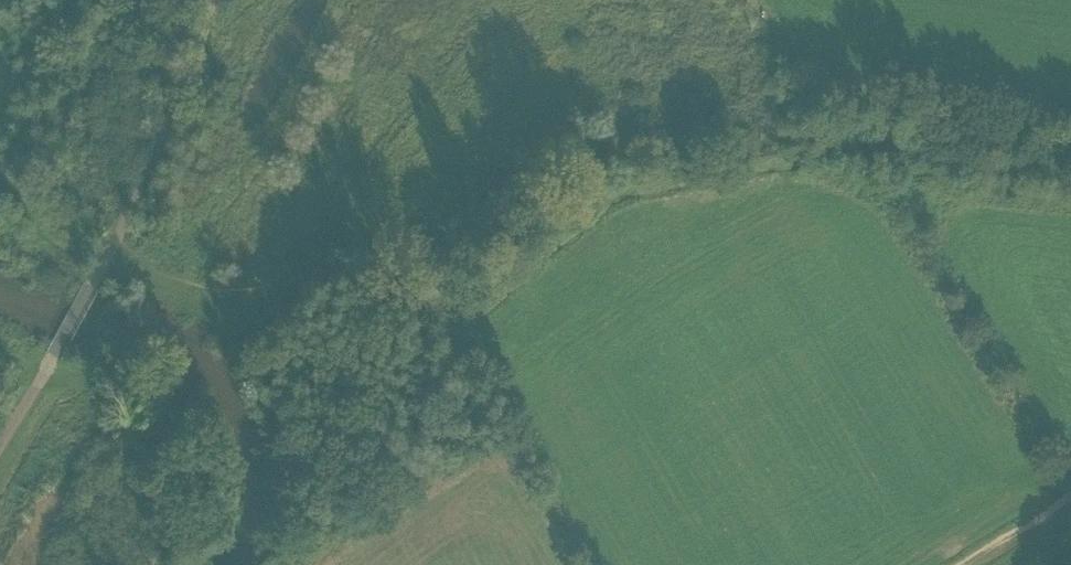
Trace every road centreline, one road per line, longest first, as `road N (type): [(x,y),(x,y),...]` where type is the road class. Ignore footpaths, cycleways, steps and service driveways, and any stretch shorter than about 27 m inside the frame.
road 1 (track): [(1070,499),(967,564)]

